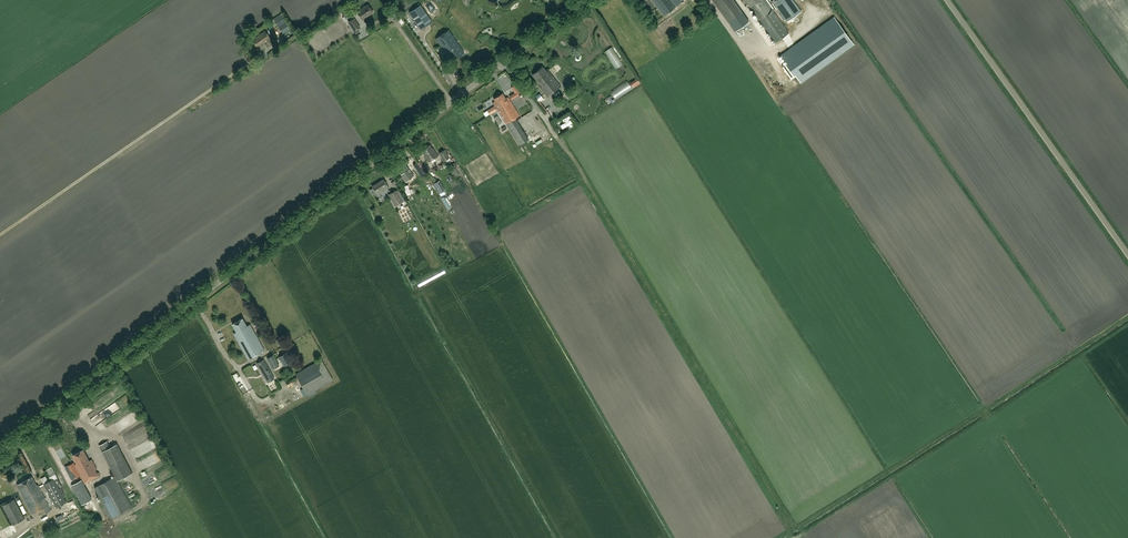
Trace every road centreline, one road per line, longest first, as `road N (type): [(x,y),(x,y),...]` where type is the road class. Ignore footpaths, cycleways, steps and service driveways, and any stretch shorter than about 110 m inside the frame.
road 1 (unclassified): [(0,452),(585,0)]
road 2 (unclassified): [(1127,256),(946,0)]

